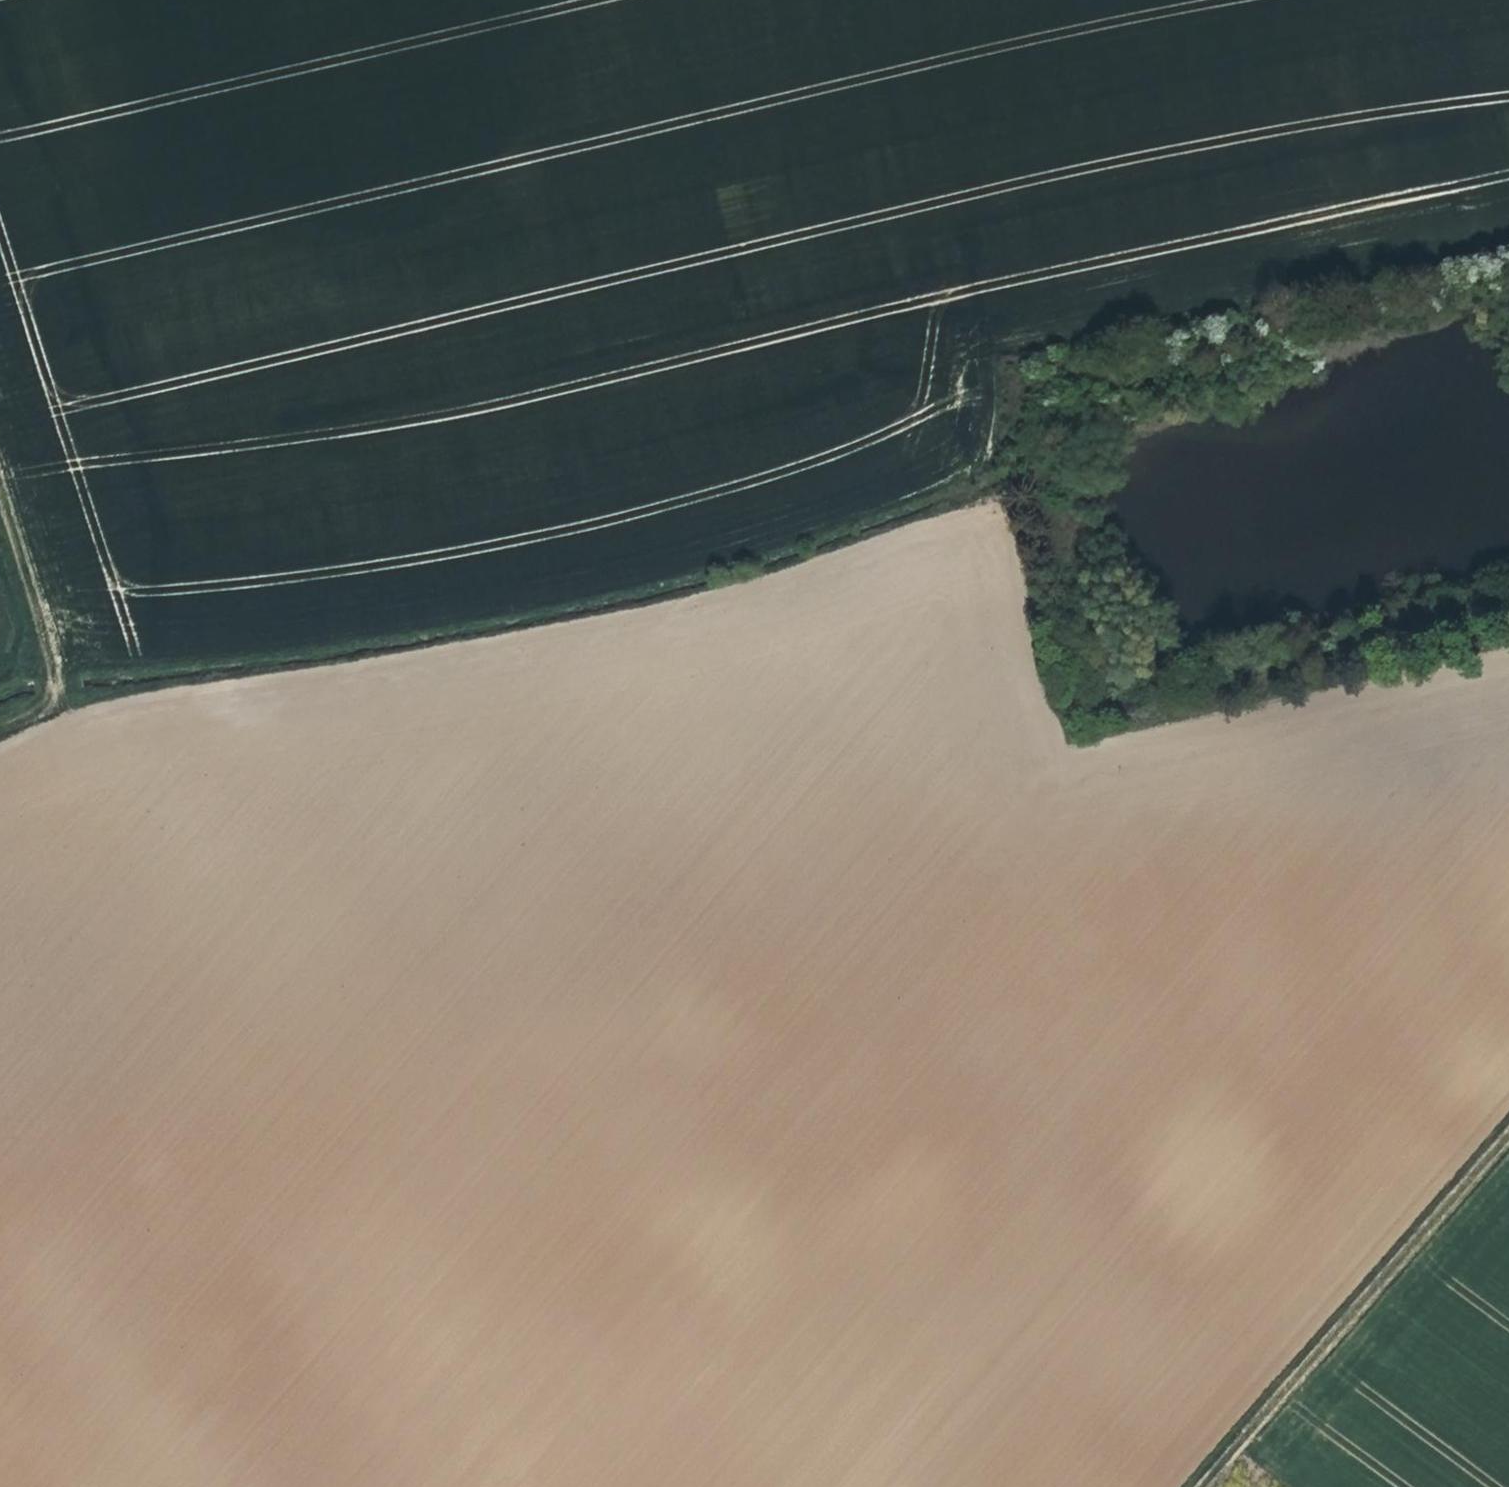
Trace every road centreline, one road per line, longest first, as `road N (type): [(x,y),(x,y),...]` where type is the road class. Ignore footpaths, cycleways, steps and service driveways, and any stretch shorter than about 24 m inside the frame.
road 1 (track): [(1206,1486),(1508,1132)]
road 2 (track): [(0,492),(56,668),(56,702),(0,725)]

